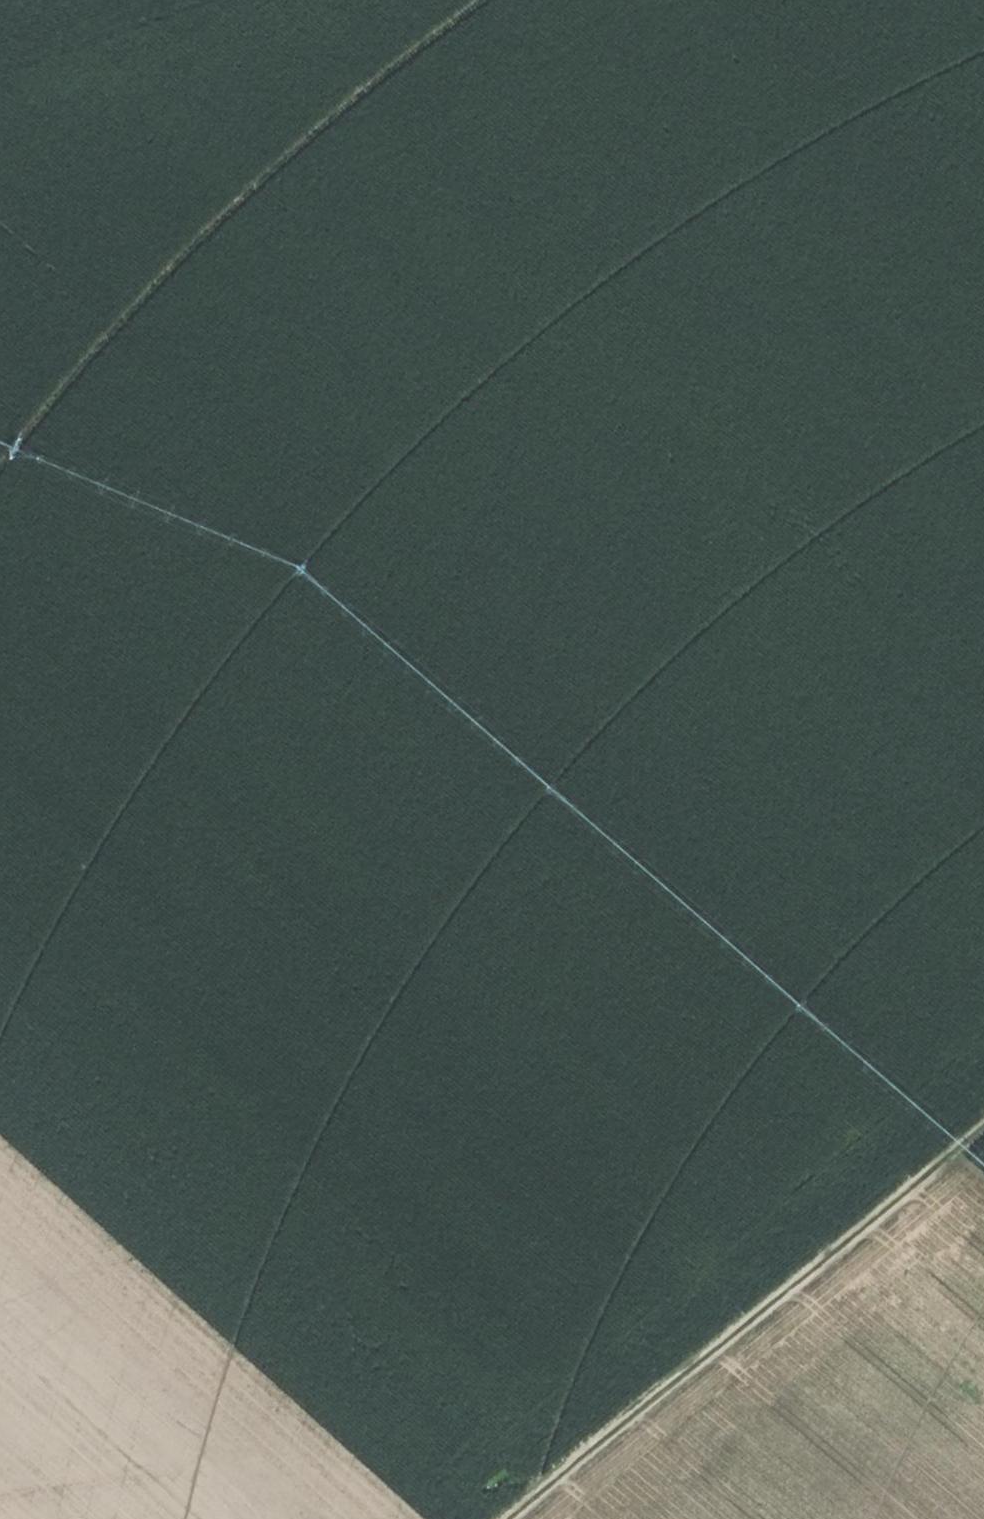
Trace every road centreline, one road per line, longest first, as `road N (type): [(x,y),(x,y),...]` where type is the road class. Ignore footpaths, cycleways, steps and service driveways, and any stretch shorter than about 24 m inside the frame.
road 1 (track): [(983,1128),(509,1518)]

